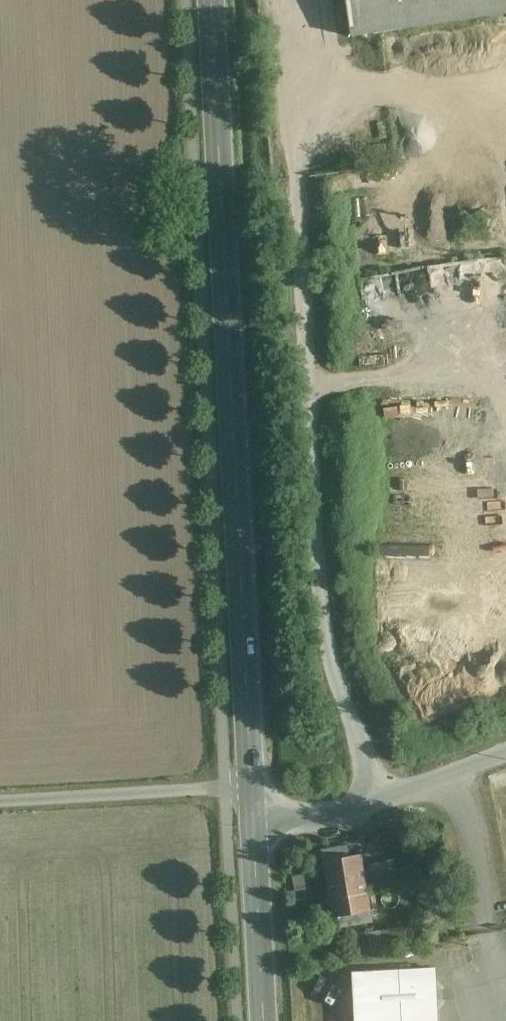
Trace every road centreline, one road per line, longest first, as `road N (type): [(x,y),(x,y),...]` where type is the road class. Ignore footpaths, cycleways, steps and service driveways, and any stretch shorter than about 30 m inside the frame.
road 1 (secondary): [(212,0),(253,803)]
road 2 (unclassified): [(505,756),(353,812),(297,818),(253,803)]
road 3 (secondary): [(253,803),(264,1020)]

